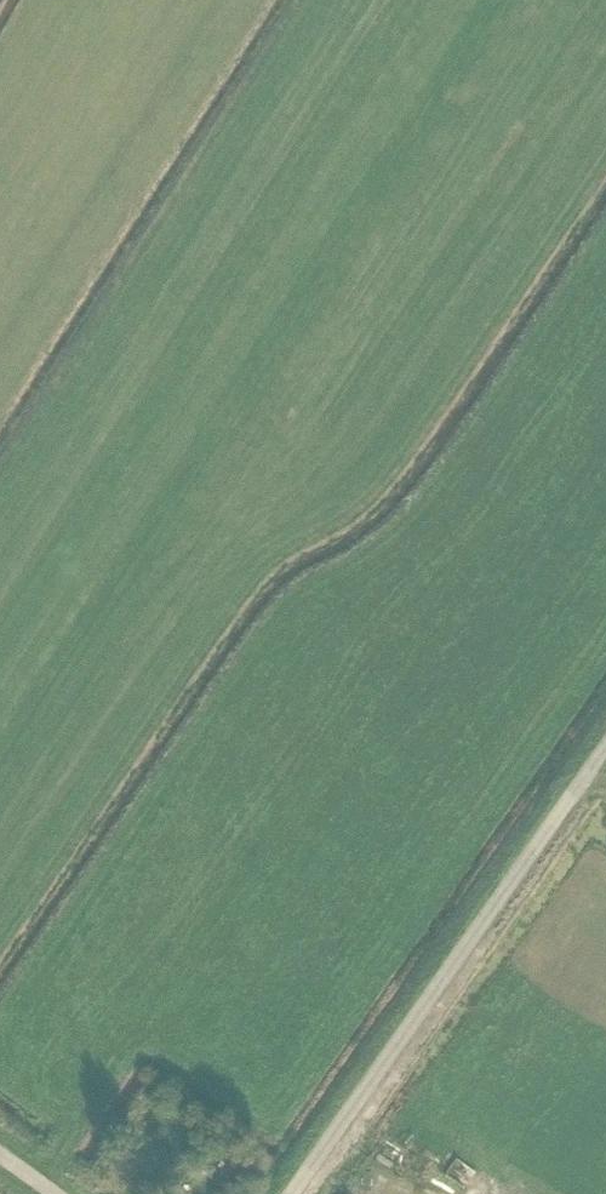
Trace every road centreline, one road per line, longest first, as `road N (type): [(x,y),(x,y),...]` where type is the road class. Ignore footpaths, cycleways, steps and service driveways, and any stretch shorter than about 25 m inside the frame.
road 1 (unclassified): [(305,1193),(605,759)]

